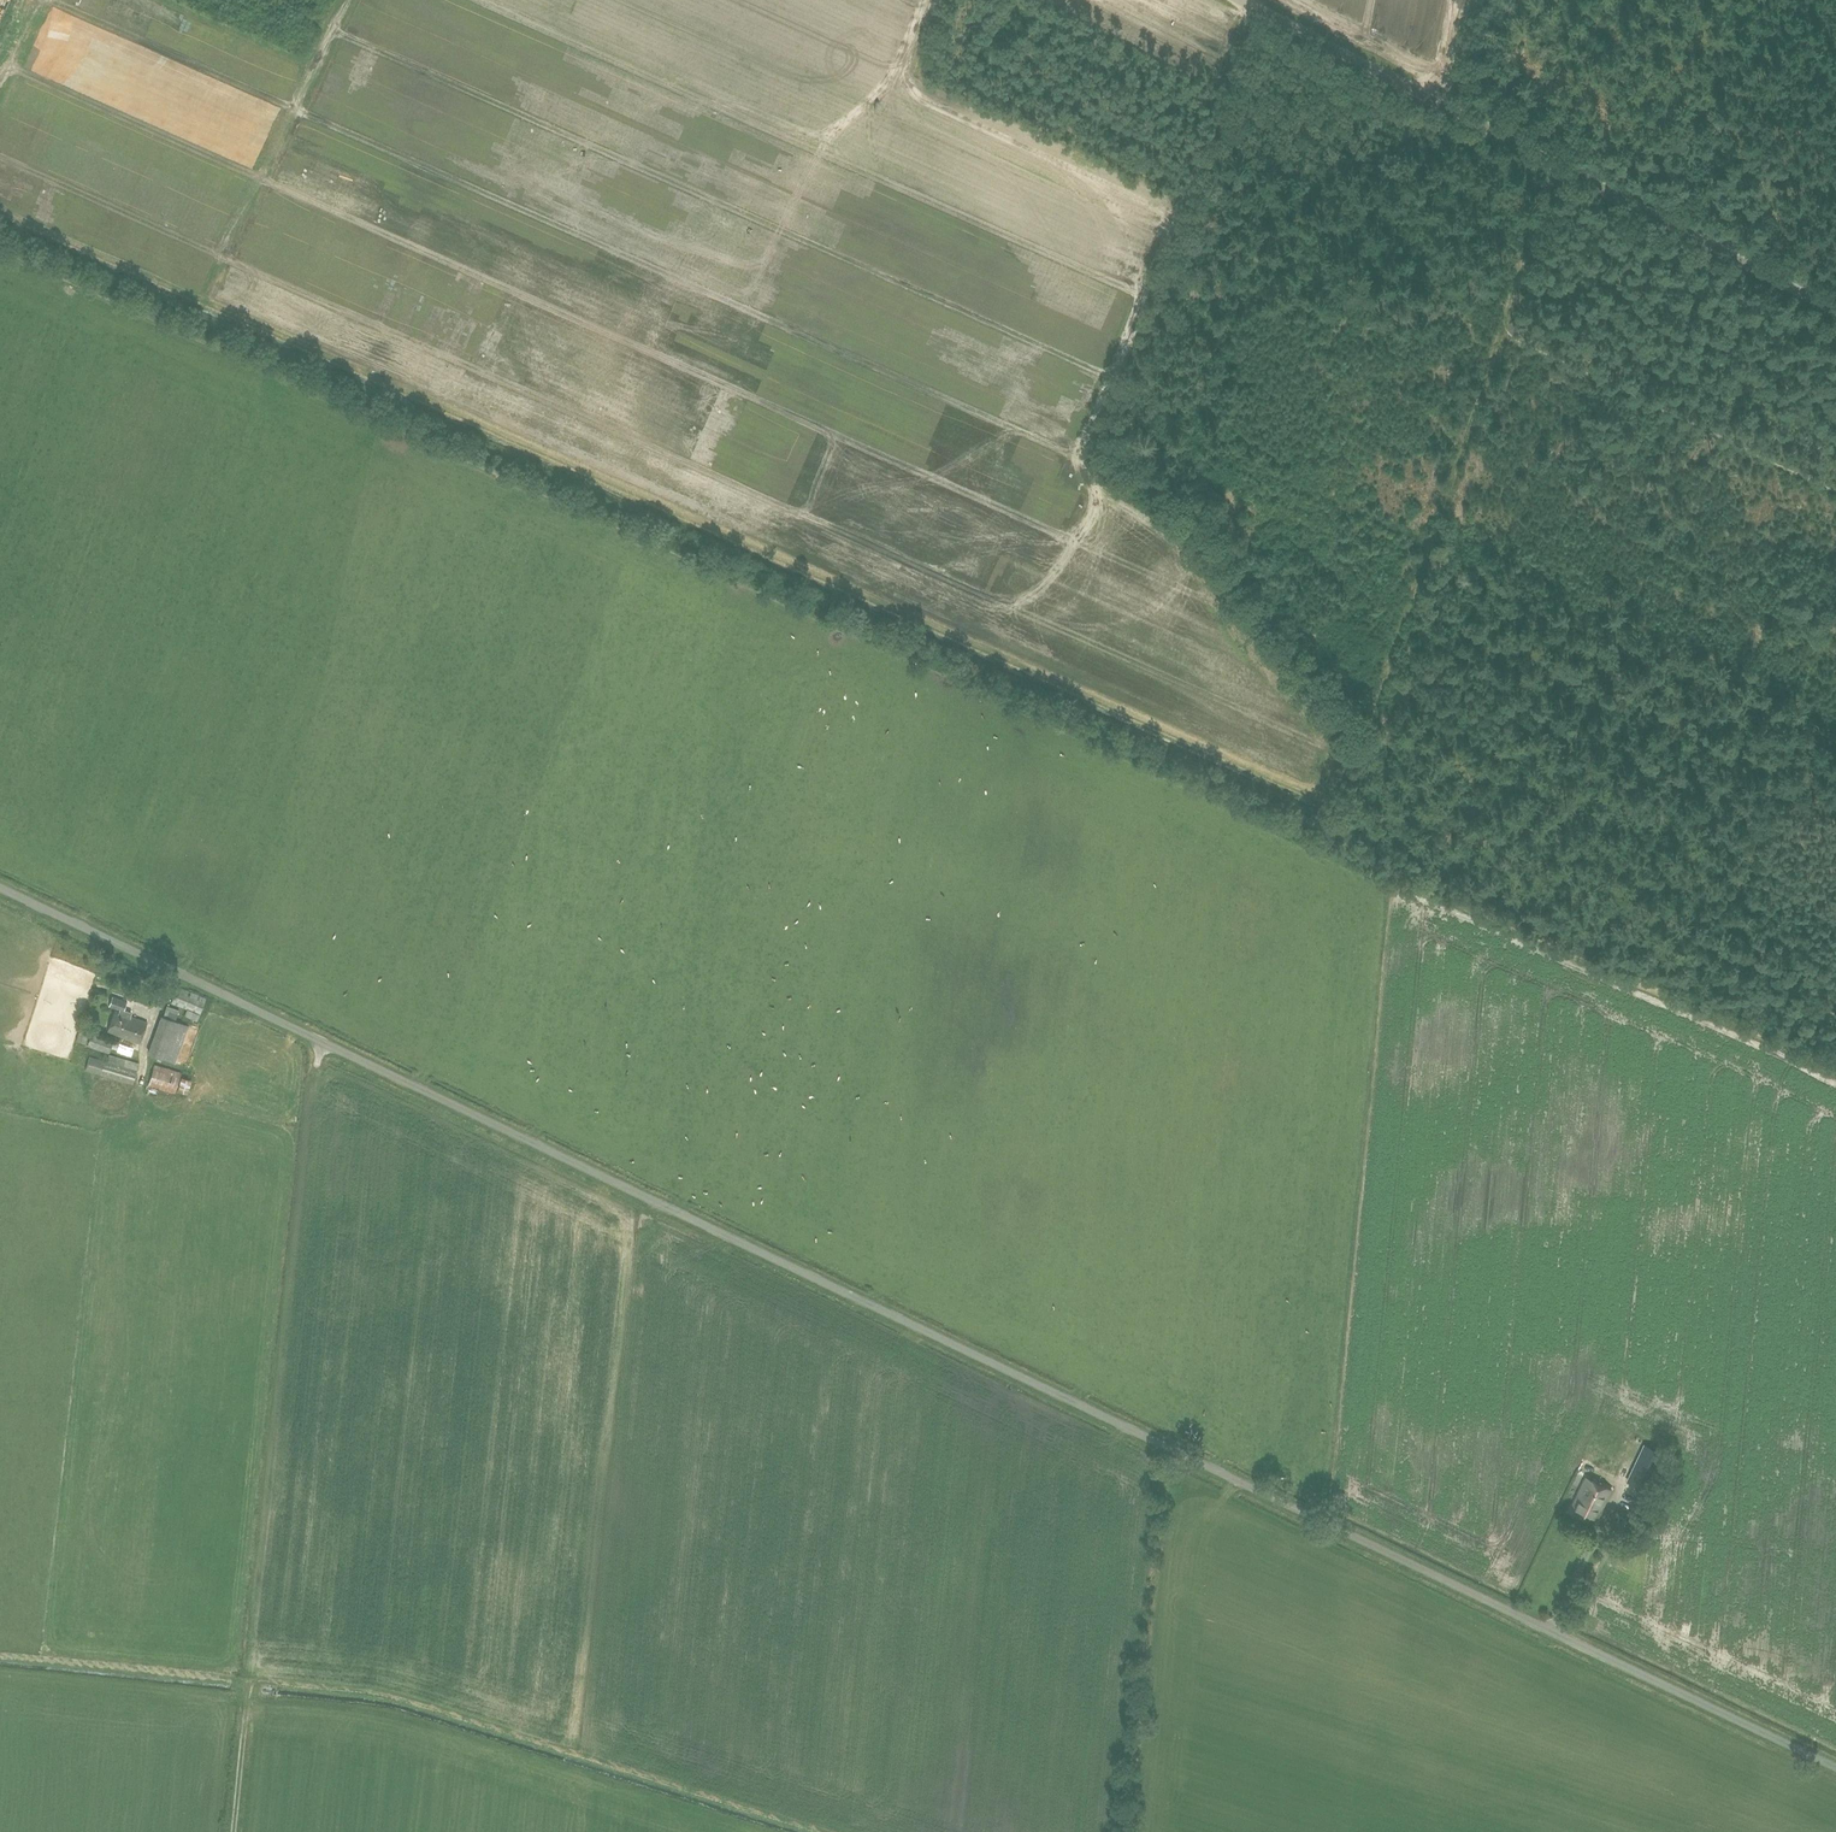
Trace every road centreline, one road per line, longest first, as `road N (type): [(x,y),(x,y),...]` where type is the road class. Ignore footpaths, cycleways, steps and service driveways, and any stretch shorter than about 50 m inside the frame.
road 1 (unclassified): [(1835,1768),(0,887)]
road 2 (track): [(1268,15),(1081,460),(1186,550),(1252,650),(1338,739),(1339,759),(1320,798)]
road 3 (unclassified): [(1835,310),(1240,0)]
road 4 (track): [(233,1831),(253,1675)]

